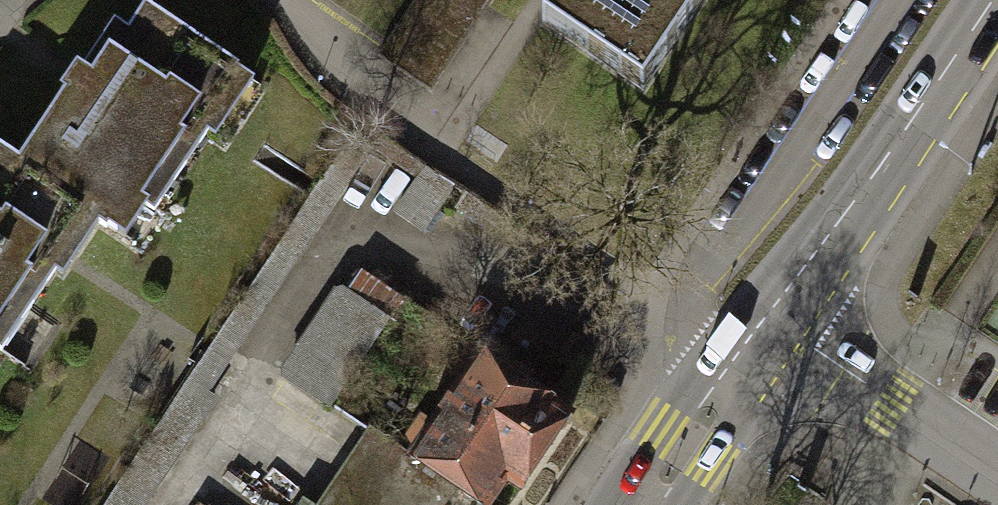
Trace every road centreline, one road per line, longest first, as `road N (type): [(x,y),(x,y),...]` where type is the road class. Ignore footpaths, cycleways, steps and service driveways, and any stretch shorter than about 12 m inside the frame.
road 1 (primary): [(984,0),(762,322)]
road 2 (unclassified): [(762,322),(997,480)]
road 3 (primary): [(762,322),(637,504)]

